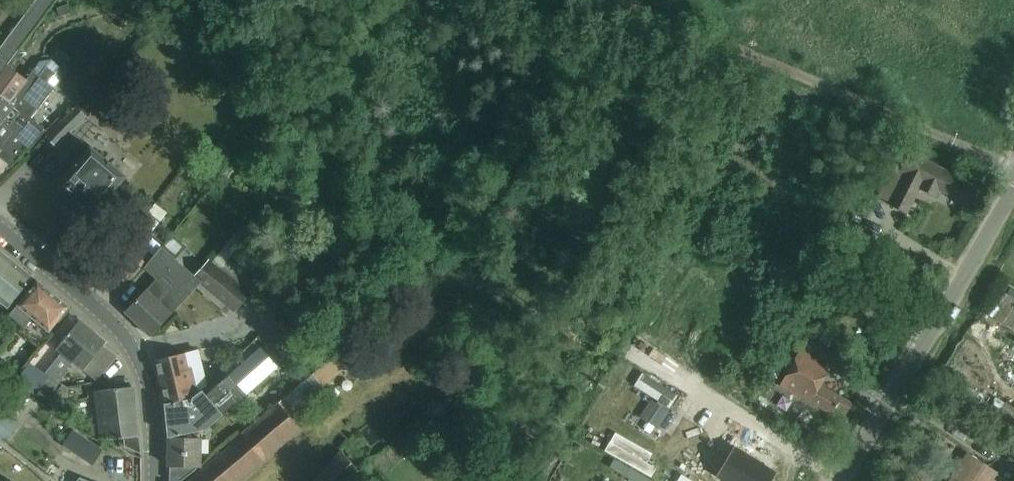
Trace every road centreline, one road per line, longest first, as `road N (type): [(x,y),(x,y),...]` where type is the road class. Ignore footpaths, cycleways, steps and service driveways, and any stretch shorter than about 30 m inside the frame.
road 1 (residential): [(840,480),(1013,189)]
road 2 (tertiary): [(155,480),(149,394),(123,336),(0,226)]

